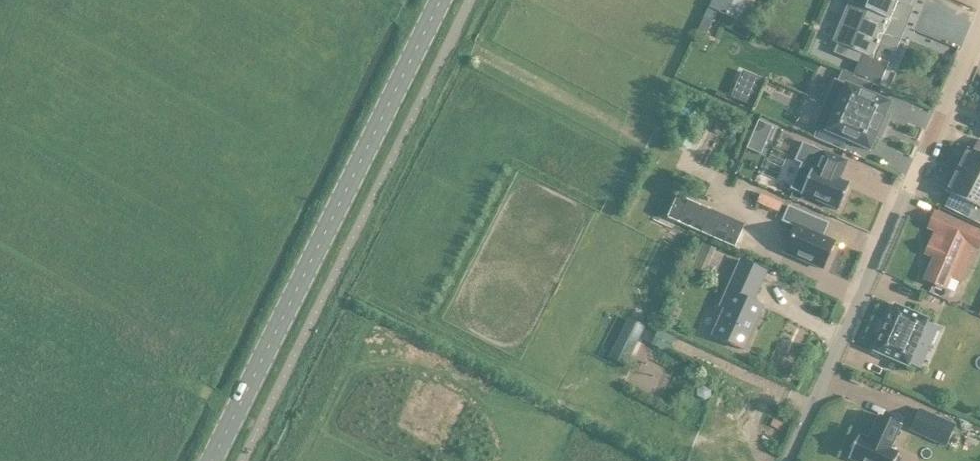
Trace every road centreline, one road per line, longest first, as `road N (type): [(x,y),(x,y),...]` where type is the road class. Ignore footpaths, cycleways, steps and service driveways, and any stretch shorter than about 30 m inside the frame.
road 1 (tertiary): [(209,460),(438,0)]
road 2 (residential): [(789,460),(979,24)]
road 3 (track): [(740,196),(426,25)]
road 4 (track): [(187,382),(303,446)]

